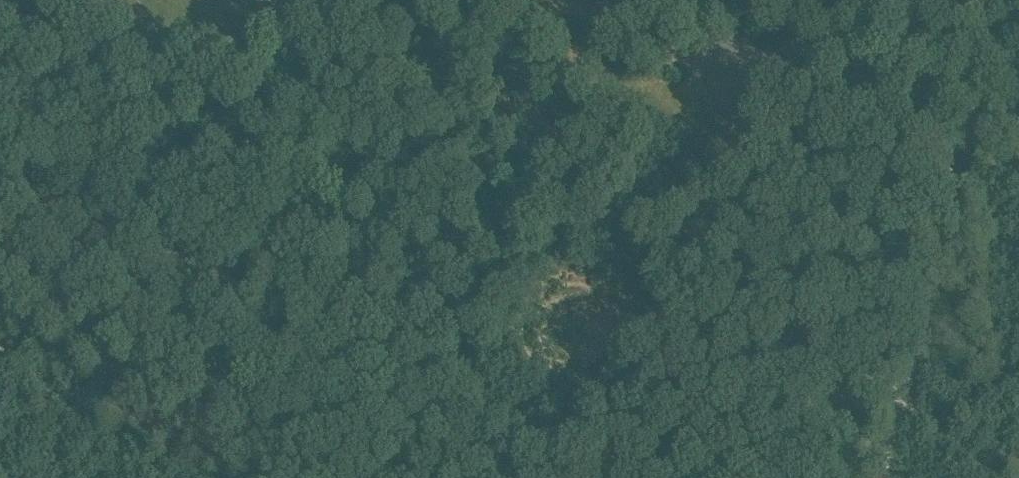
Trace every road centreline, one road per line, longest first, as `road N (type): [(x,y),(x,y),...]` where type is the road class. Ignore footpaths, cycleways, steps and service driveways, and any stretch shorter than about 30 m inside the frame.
road 1 (track): [(402,0),(699,246)]

